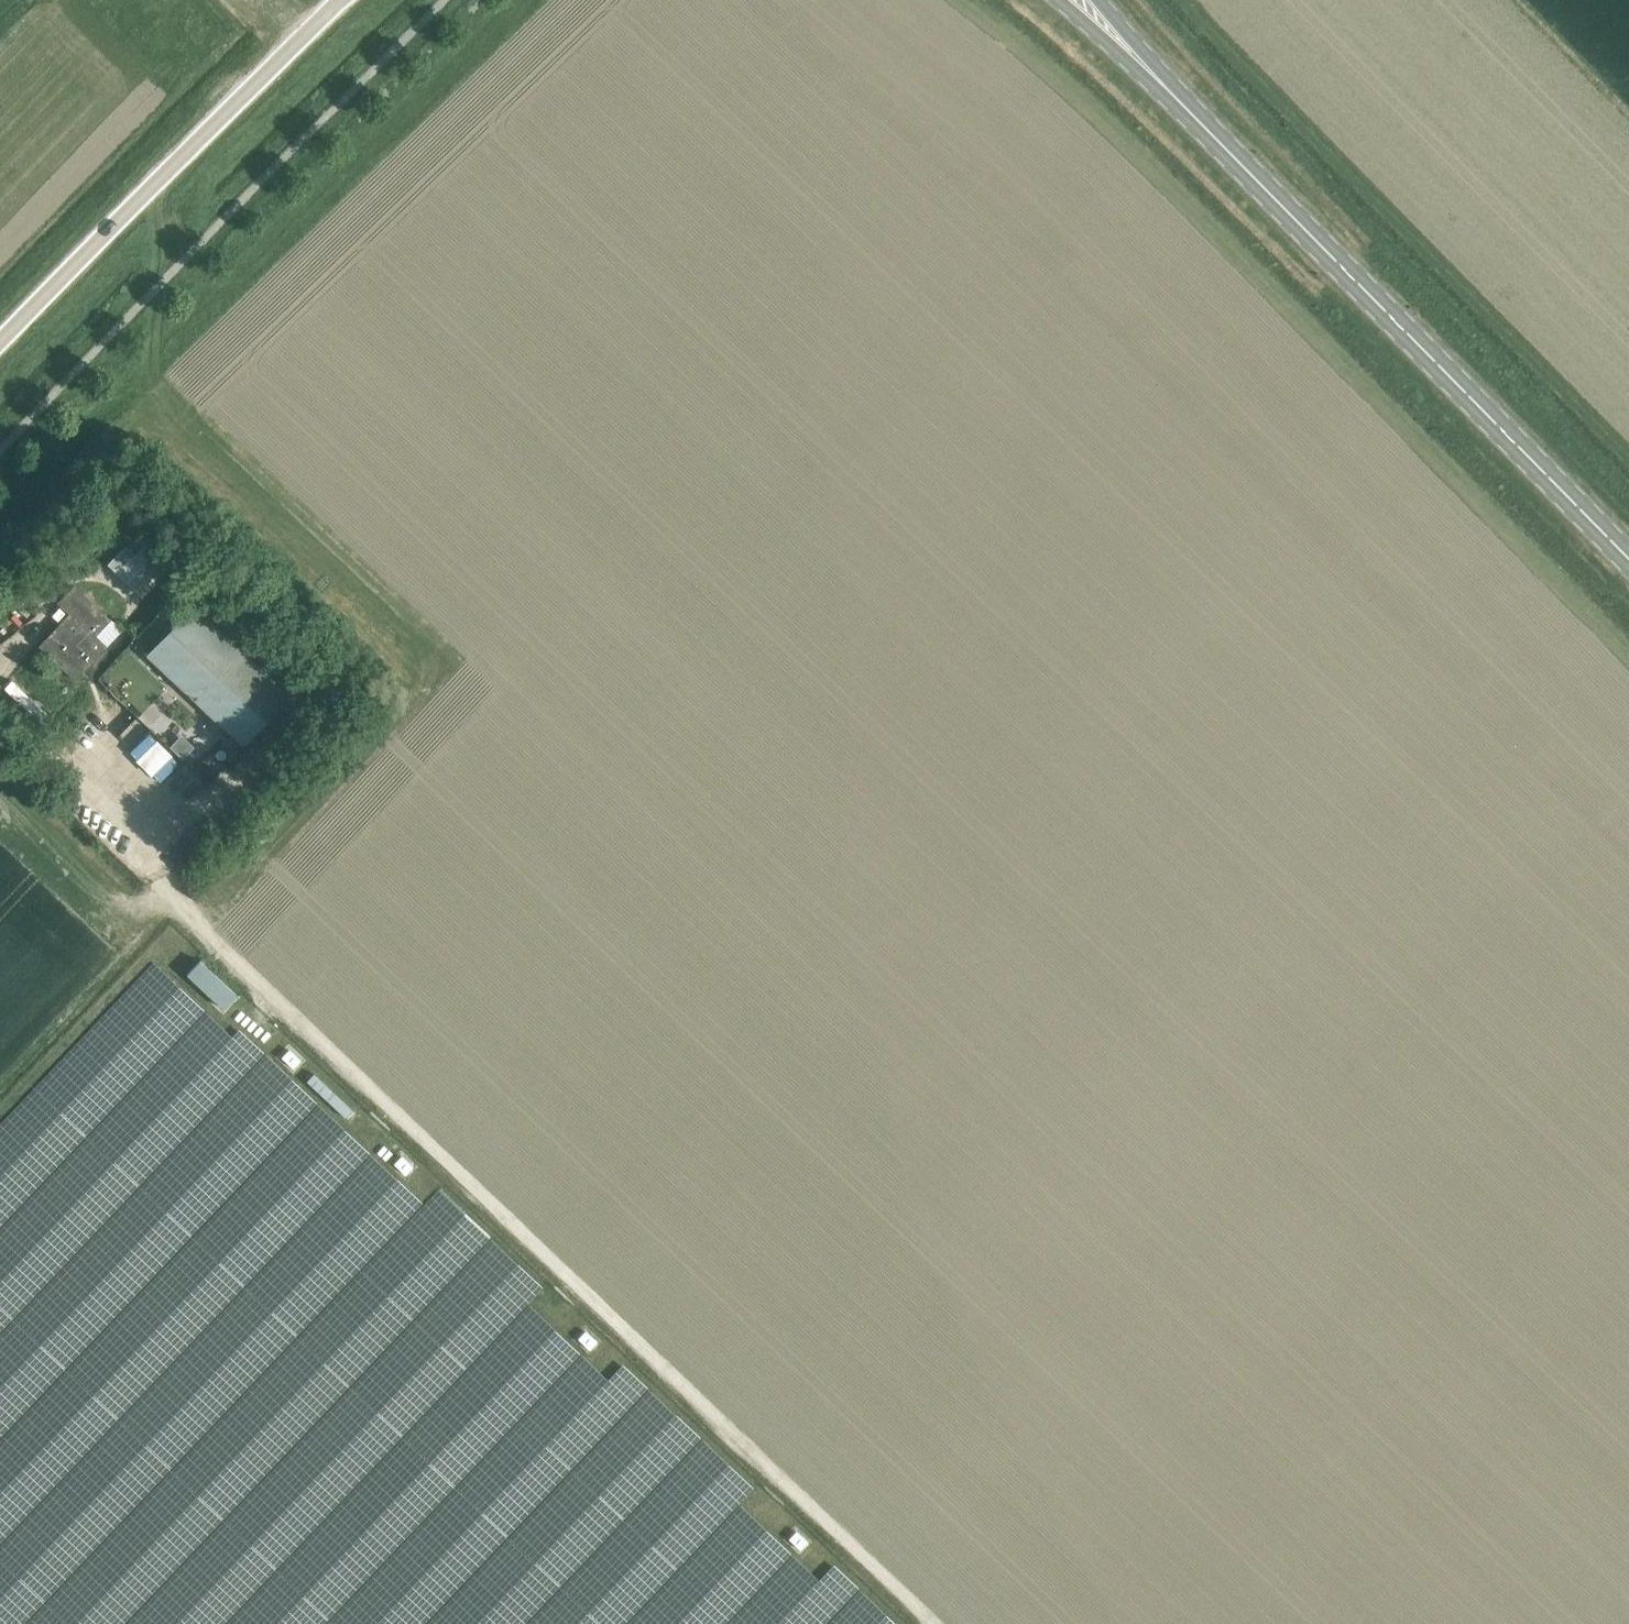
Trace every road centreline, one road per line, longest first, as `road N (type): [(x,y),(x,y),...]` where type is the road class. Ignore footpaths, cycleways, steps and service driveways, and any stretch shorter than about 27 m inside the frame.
road 1 (track): [(161,876),(321,1042),(930,1623)]
road 2 (secondary): [(1100,23),(1628,560)]
road 3 (tertiary): [(0,344),(338,0)]

